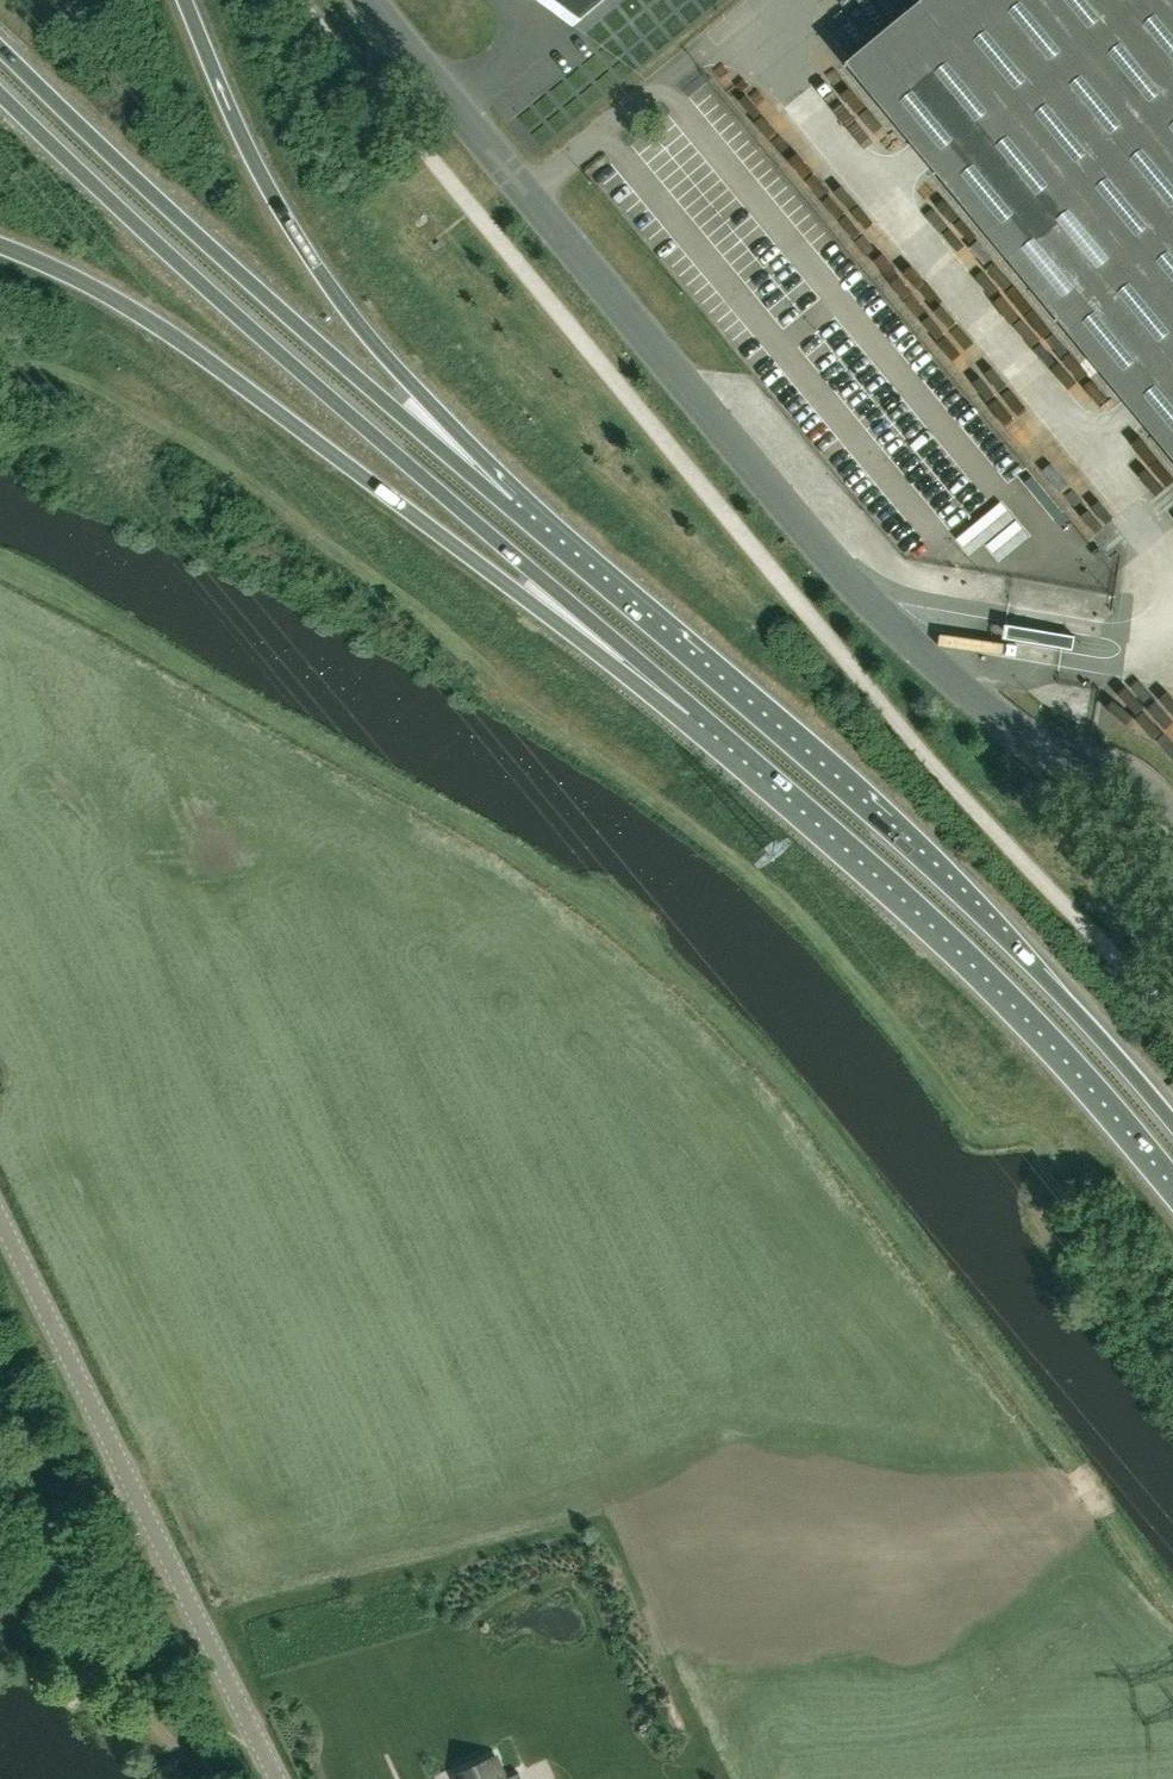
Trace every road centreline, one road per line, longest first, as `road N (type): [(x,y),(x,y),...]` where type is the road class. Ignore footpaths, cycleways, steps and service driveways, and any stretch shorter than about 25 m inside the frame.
road 1 (unclassified): [(1172,819),(1129,775),(1075,762),(1010,724),(857,588),(364,0)]
road 2 (trunk): [(1172,1123),(1024,954),(880,821),(508,504)]
road 3 (trunk): [(0,90),(192,275),(677,692)]
road 4 (trunk): [(0,246),(172,334),(510,587),(677,692)]
road 5 (trunk): [(677,692),(938,920),(1172,1173)]
road 6 (trunk): [(508,504),(207,242),(0,42)]
road 7 (unclassified): [(275,1778),(0,1217)]
road 8 (trunk): [(508,504),(309,261),(256,167),(185,0)]

